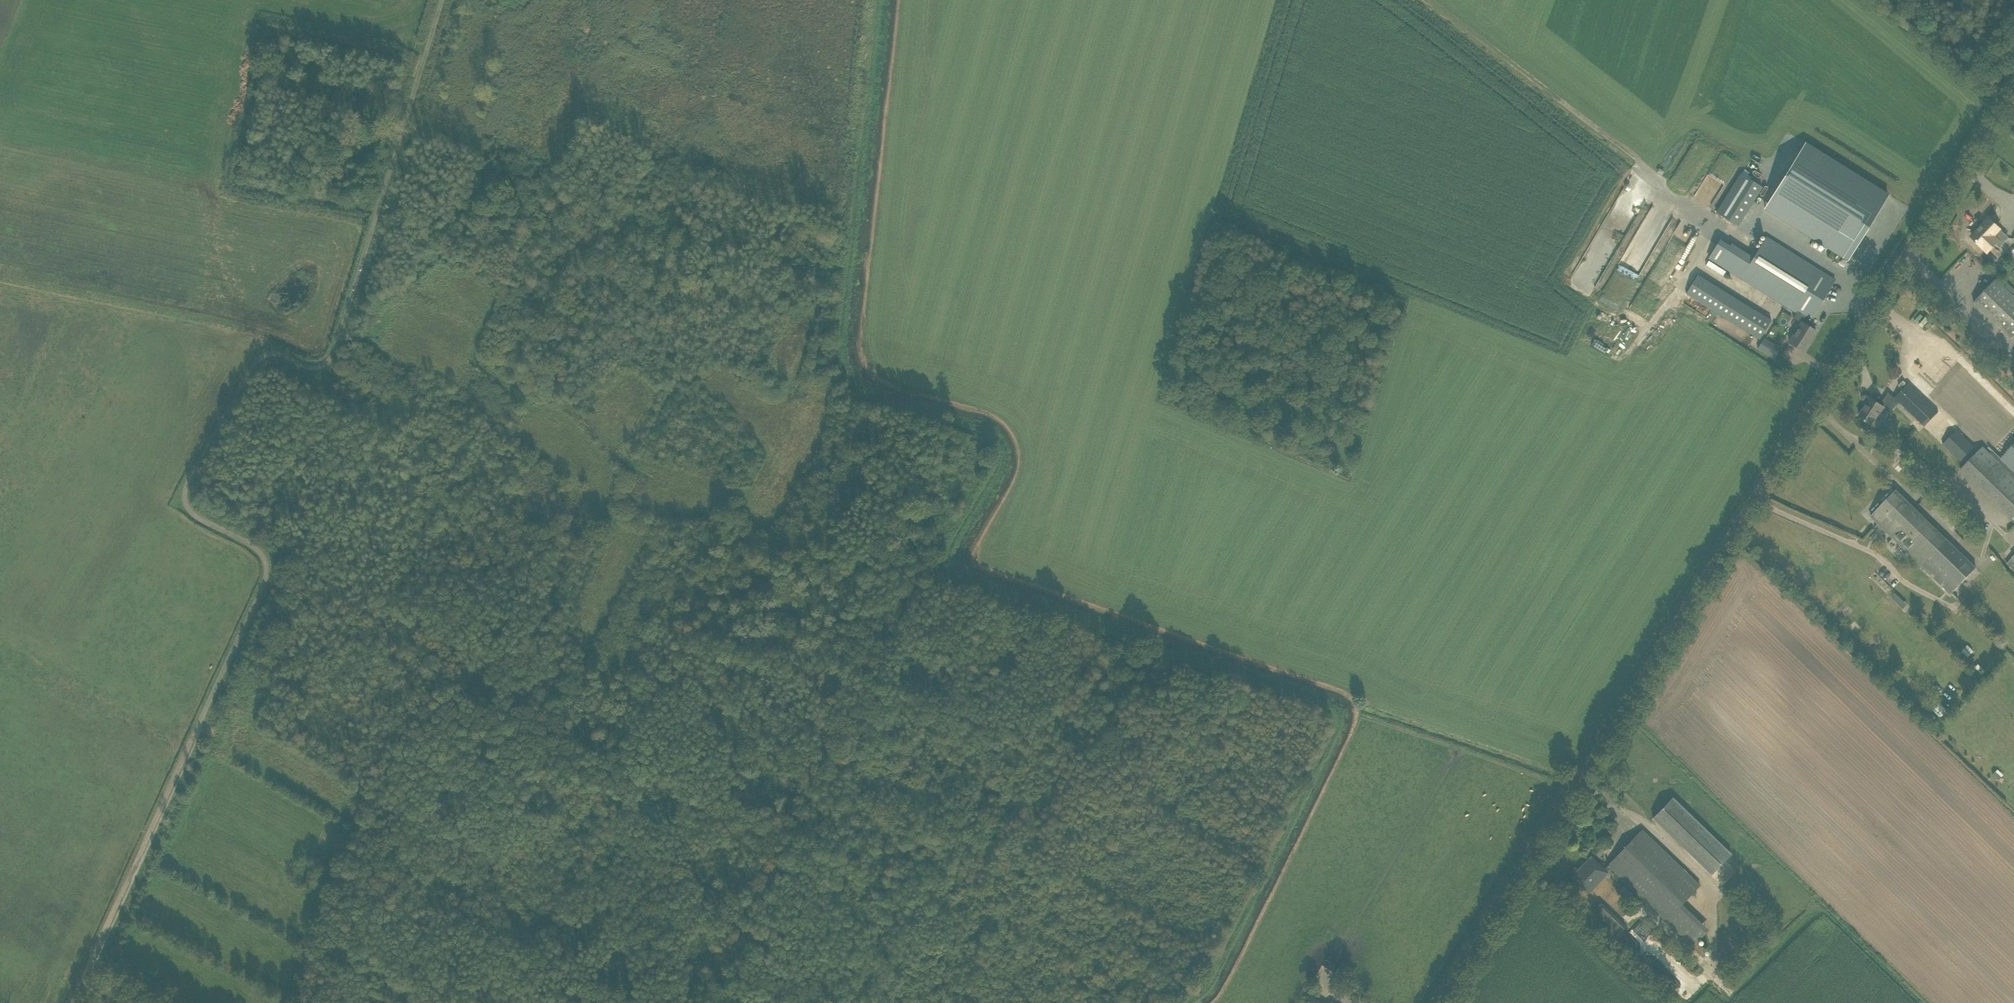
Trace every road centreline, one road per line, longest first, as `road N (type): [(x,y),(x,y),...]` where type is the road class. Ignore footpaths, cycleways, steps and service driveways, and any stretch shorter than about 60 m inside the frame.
road 1 (unclassified): [(1437,1002),(2013,74)]
road 2 (unclassified): [(191,730),(268,561),(261,547),(189,505),(187,481),(255,354),(266,347),(319,354),(327,345),(437,0)]

